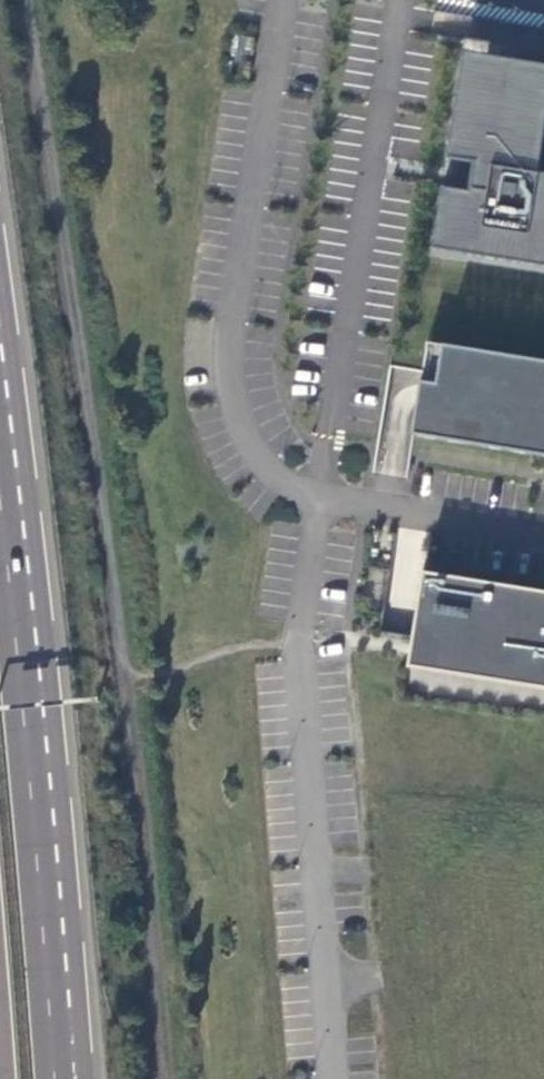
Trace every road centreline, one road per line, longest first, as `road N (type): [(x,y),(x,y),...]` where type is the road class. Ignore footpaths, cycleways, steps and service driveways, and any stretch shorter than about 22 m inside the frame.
road 1 (trunk): [(65,1078),(0,429)]
road 2 (unclassified): [(322,493),(300,644),(297,731),(328,1078)]
road 3 (unclassified): [(322,493),(265,469),(242,437),(227,369),(228,320),(285,0)]
road 4 (unclassified): [(543,528),(322,493)]

